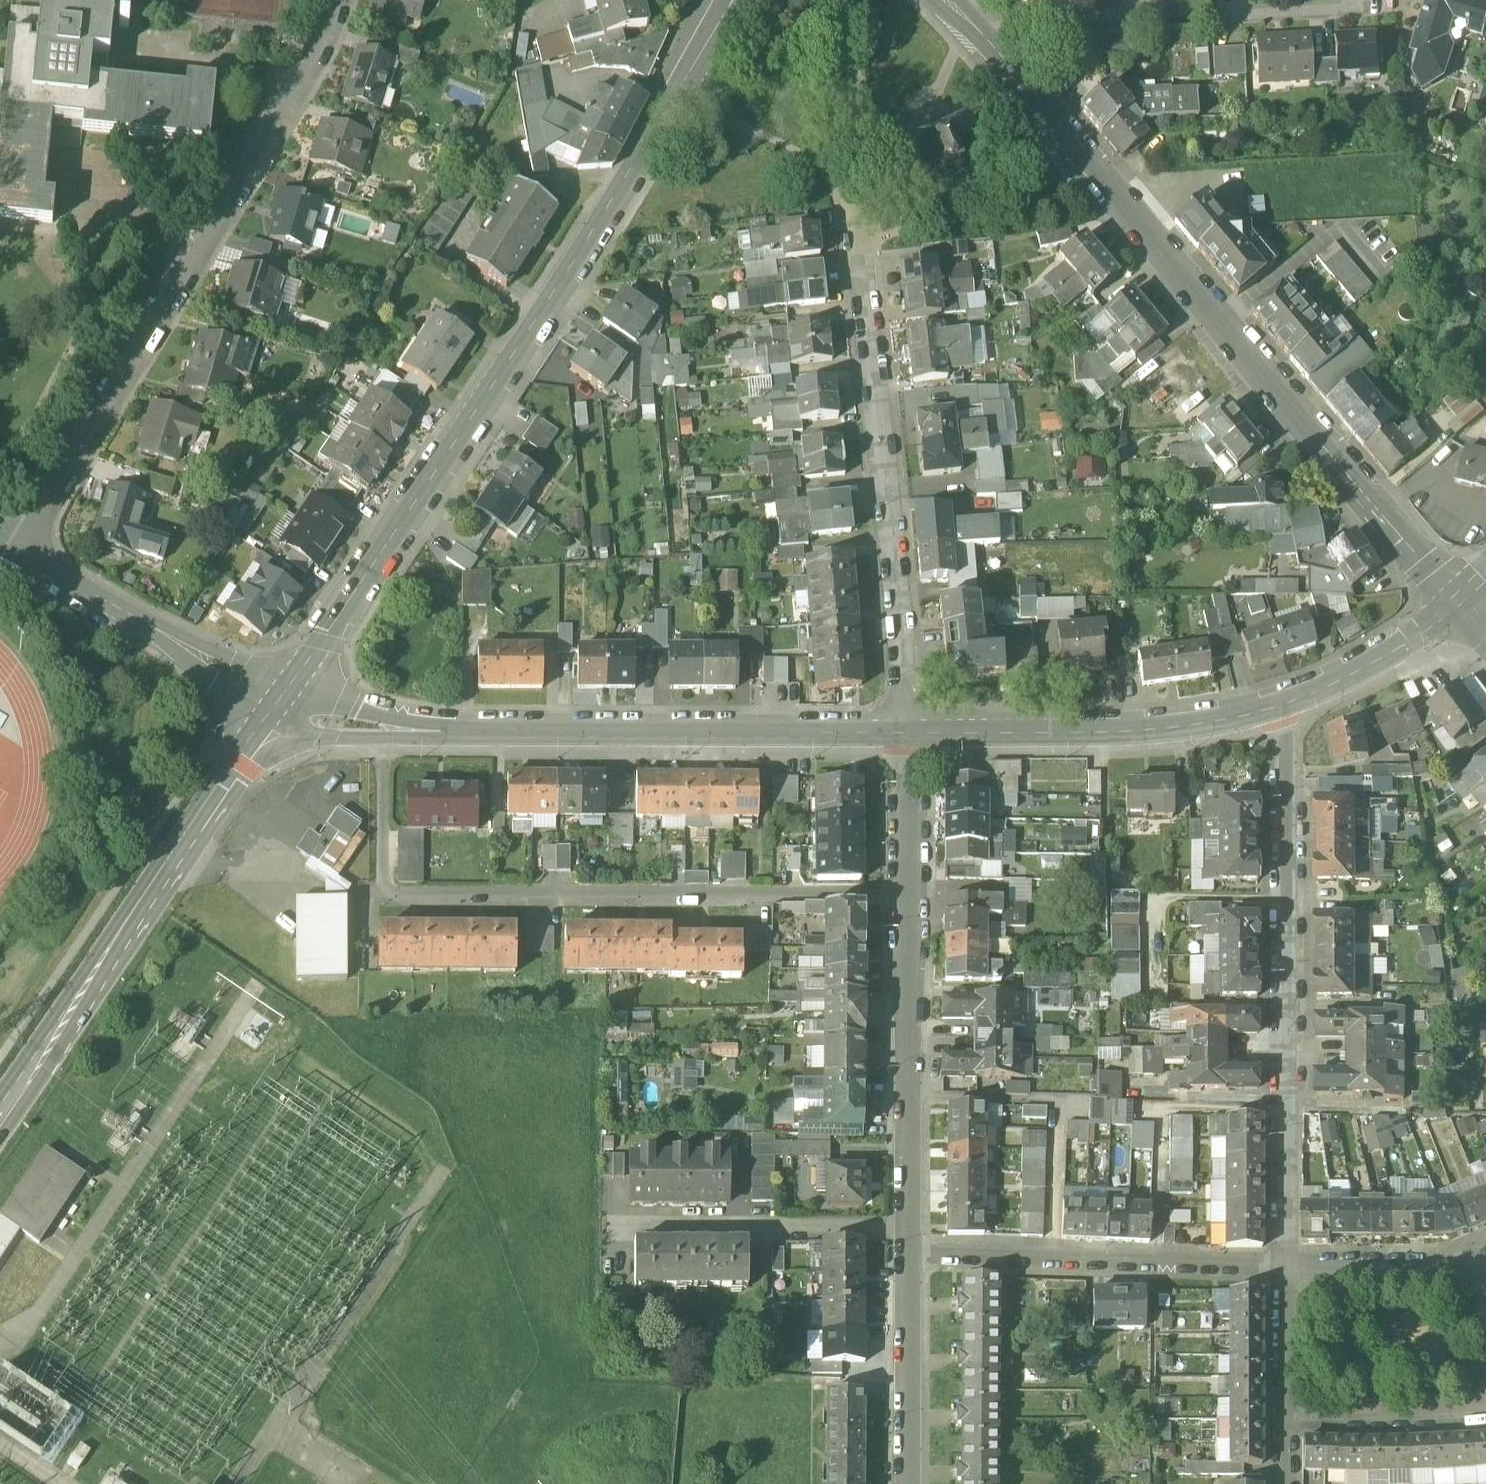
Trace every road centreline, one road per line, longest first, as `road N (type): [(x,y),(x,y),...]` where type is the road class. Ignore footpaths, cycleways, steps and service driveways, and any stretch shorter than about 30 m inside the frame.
road 1 (secondary): [(282,698),(571,269),(727,0)]
road 2 (secondary): [(941,0),(1057,126),(1459,608)]
road 3 (residential): [(910,891),(382,891),(381,731)]
road 4 (residential): [(29,565),(130,358),(230,195),(334,0)]
road 5 (residential): [(1285,1264),(1281,725),(1273,707)]
road 6 (residential): [(904,732),(381,731)]
road 7 (residential): [(904,732),(859,228)]
road 8 (secondary): [(0,1108),(282,698)]
road 9 (residential): [(909,1258),(1285,1264)]
road 10 (residential): [(1273,707),(1189,727),(1099,734),(904,732)]
road 11 (residential): [(908,1231),(910,891)]
road 12 (residential): [(908,1231),(619,1229)]
road 13 (residential): [(29,565),(134,630),(282,698)]
road 14 (residential): [(908,1483),(909,1258)]
road 15 (residential): [(1459,608),(1343,677),(1273,707)]
road 16 (residential): [(1286,1419),(1485,1414)]
road 17 (residential): [(1285,1264),(1468,1260)]
road 18 (residential): [(910,891),(904,732)]
road 19 (residential): [(1286,1419),(1285,1264)]
road 20 (residential): [(1363,0),(1361,8),(1249,19)]

